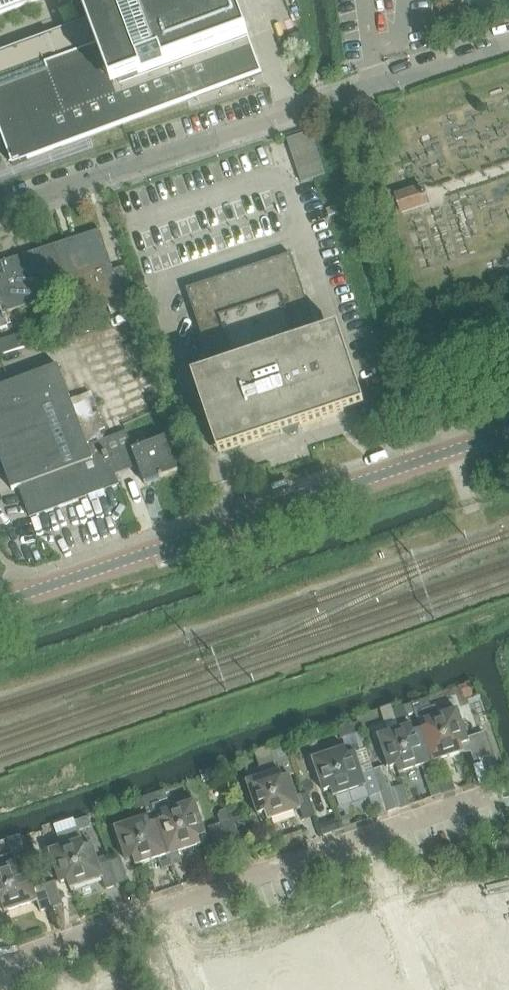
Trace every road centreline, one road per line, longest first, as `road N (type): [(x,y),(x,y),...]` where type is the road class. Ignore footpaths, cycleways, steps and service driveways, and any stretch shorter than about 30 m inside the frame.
road 1 (residential): [(508,430),(0,601)]
road 2 (unclassified): [(508,40),(0,208)]
road 3 (residential): [(0,962),(490,788)]

